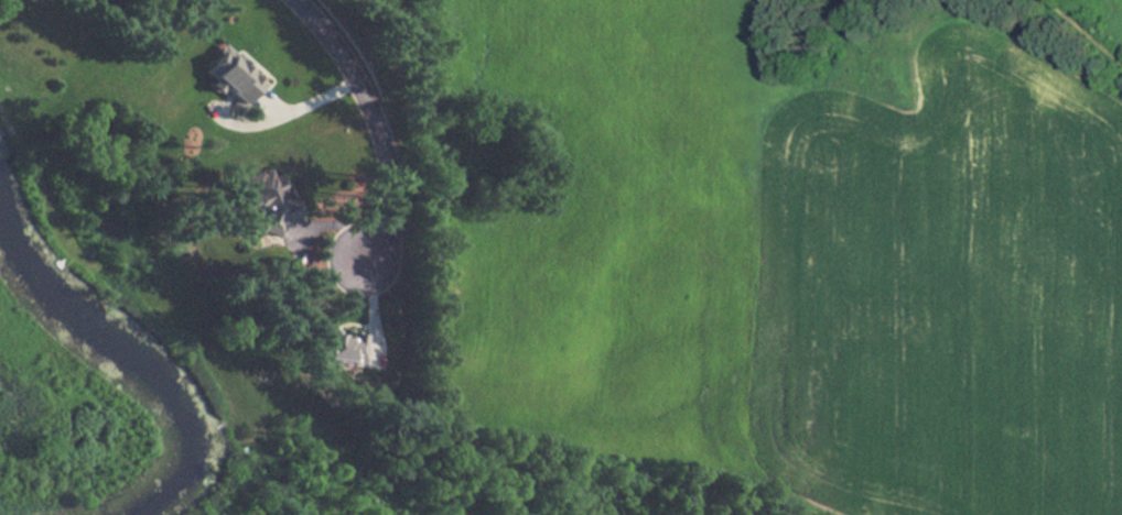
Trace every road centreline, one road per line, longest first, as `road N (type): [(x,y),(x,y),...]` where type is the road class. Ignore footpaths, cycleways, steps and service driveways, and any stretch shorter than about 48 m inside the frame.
road 1 (residential): [(298,0),(350,62),(390,145),(393,220),(362,267)]

